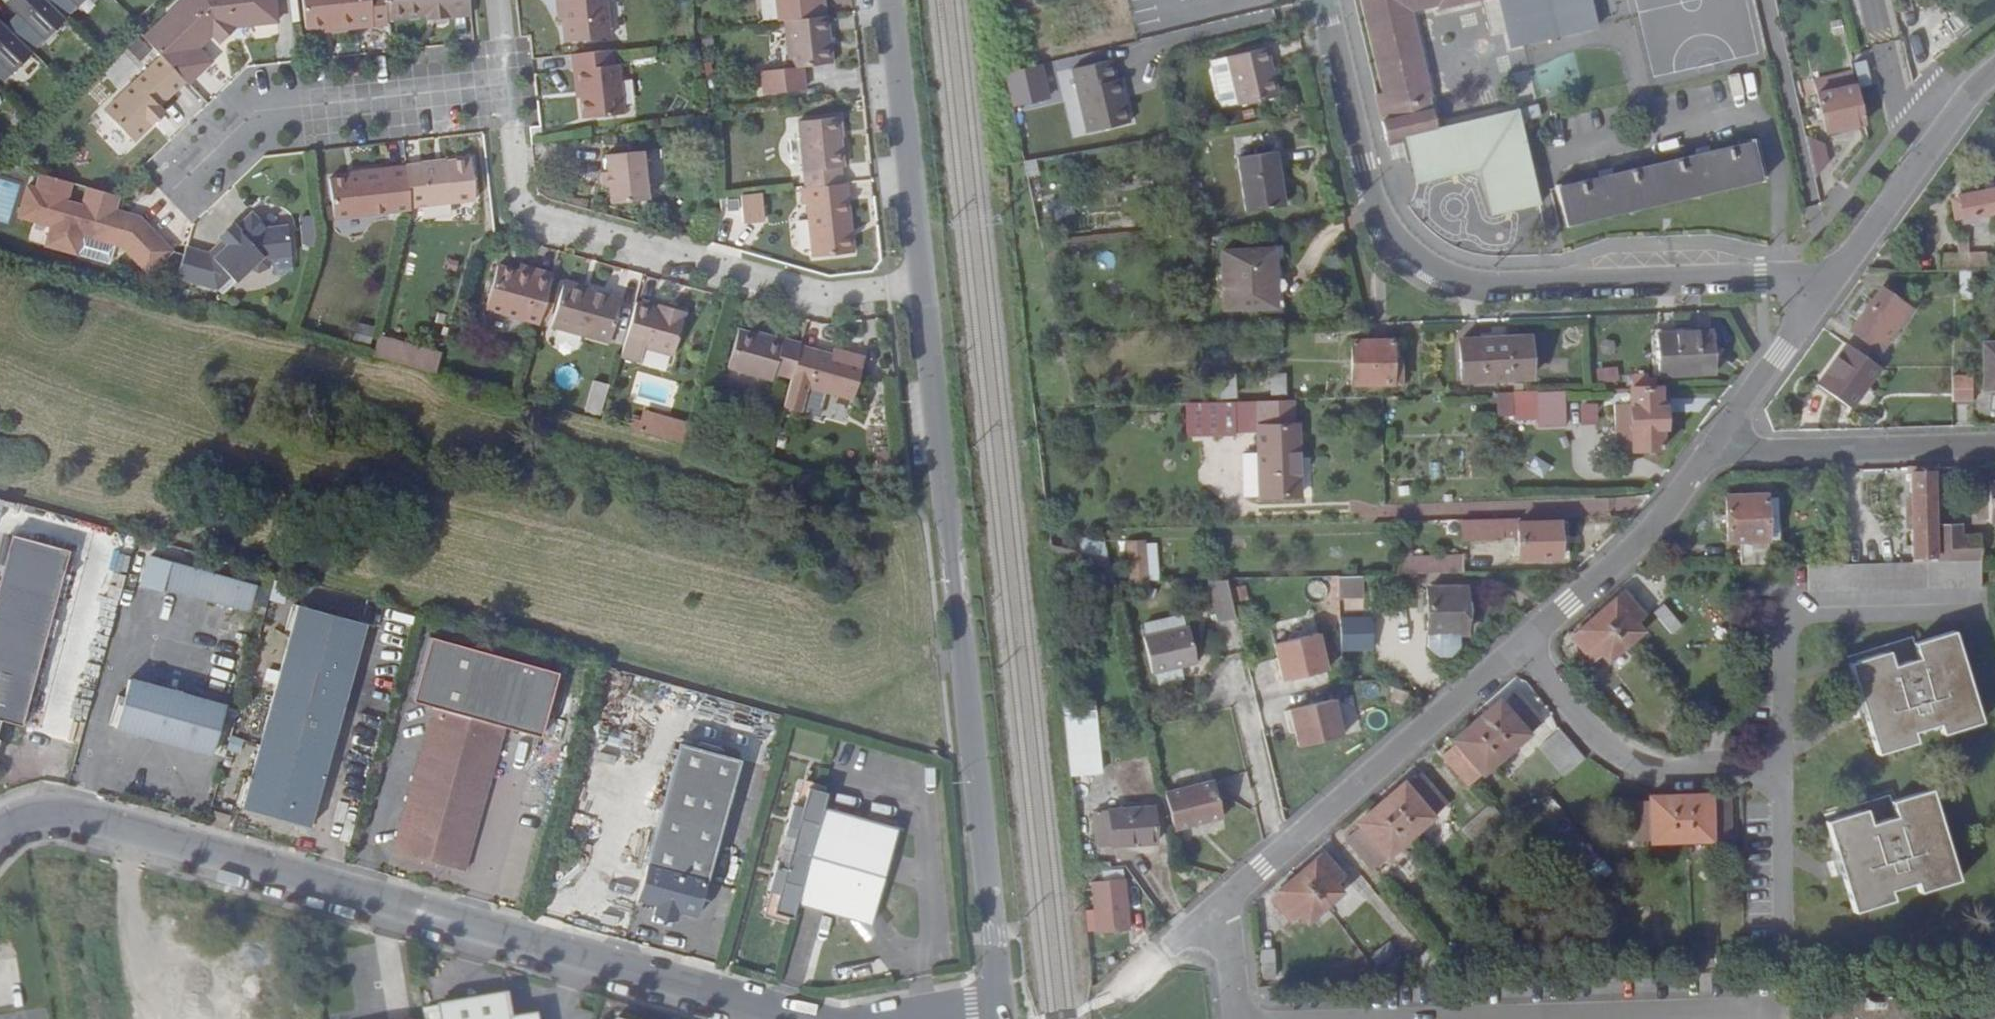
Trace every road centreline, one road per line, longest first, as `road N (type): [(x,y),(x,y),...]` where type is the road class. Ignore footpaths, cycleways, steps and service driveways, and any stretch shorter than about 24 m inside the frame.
road 1 (unclassified): [(0,826),(60,814),(797,1018)]
road 2 (unclassified): [(996,1018),(916,287)]
road 3 (residential): [(1834,276),(1496,283),(1435,265),(1381,211),(1324,0)]
road 4 (residential): [(500,89),(515,211),(820,300),(916,287)]
road 5 (residential): [(1229,897),(1522,645)]
road 6 (residential): [(500,89),(251,115),(178,187)]
road 7 (residential): [(1964,608),(1785,613),(1769,769)]
road 8 (residential): [(1522,645),(1624,759),(1662,774),(1769,769)]
road 9 (unclassified): [(916,287),(884,0)]
road 10 (residential): [(1994,444),(1713,450)]
road 11 (residential): [(1522,645),(1633,549),(1713,450)]
road 12 (residential): [(1769,769),(1766,1018)]
road 13 (residential): [(1713,450),(1834,276)]
road 14 (residential): [(1934,141),(1834,276)]
road 15 (residential): [(1871,0),(1899,115),(1934,141)]
road 16 (residential): [(1240,1018),(1229,897)]

